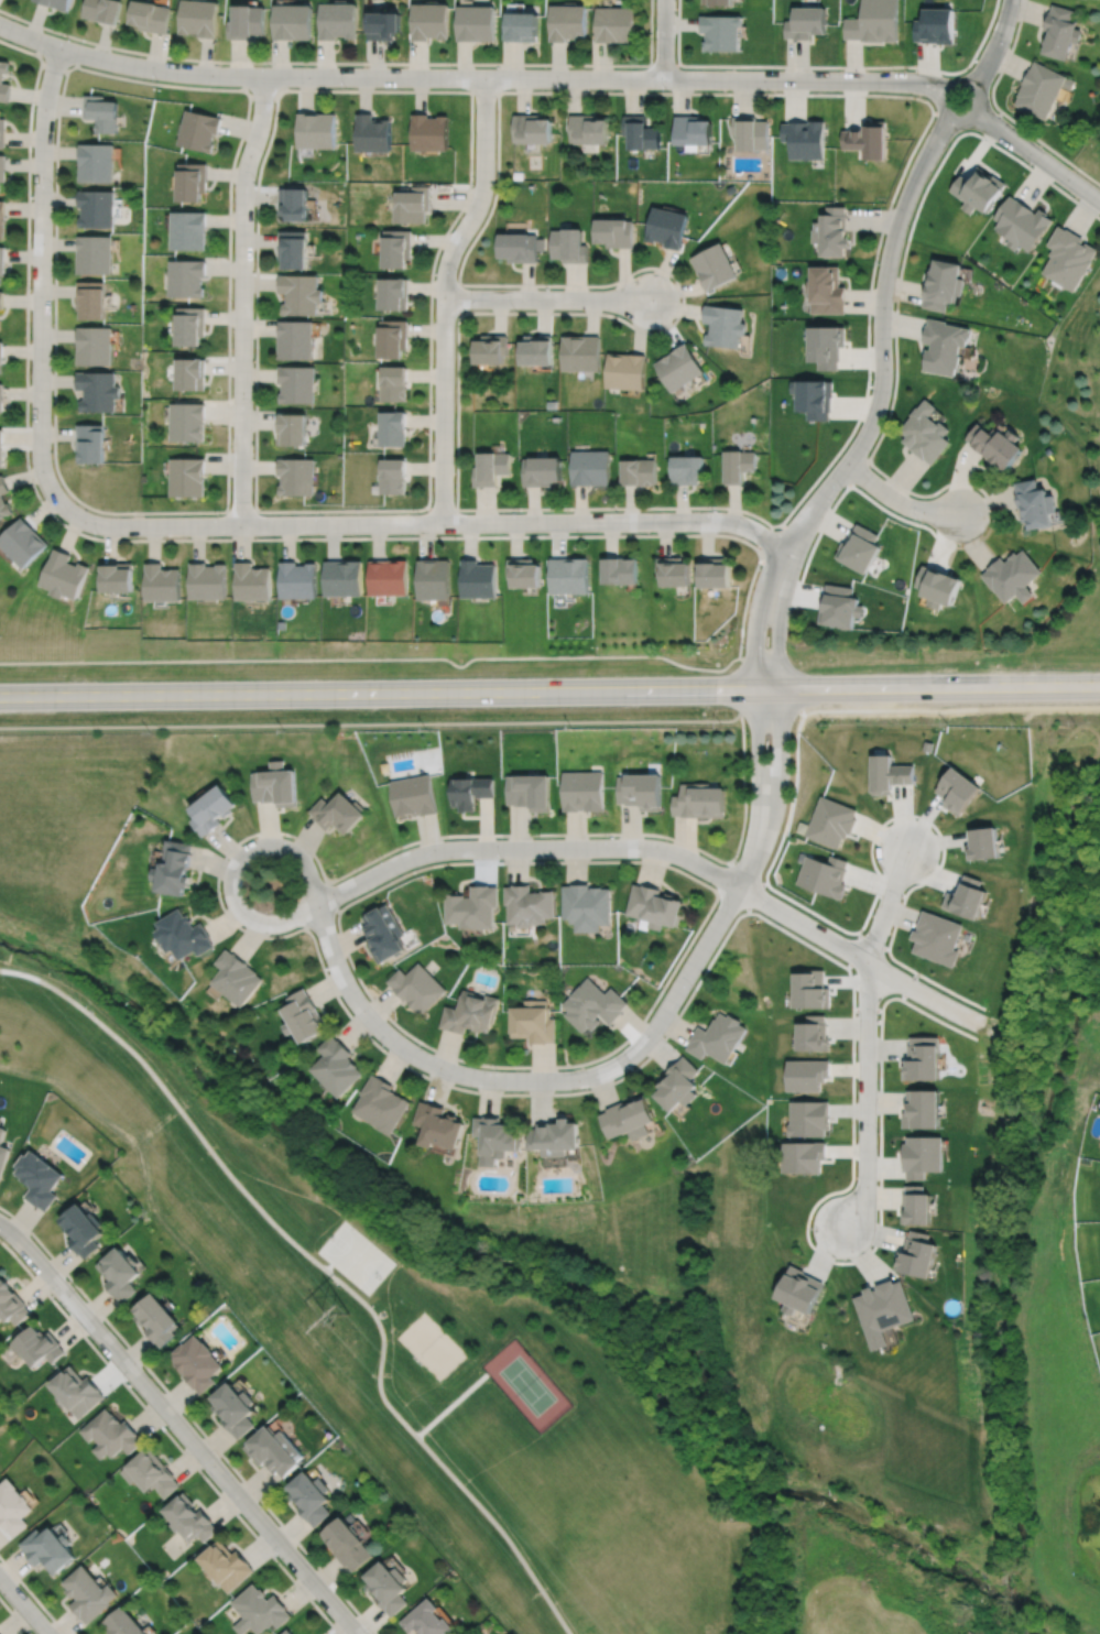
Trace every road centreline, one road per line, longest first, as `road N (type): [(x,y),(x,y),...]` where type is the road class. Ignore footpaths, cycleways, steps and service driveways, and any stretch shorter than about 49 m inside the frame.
road 1 (residential): [(948,94),(891,80),(177,72),(94,57),(0,25)]
road 2 (secondary): [(780,690),(0,697)]
road 3 (residential): [(67,509),(108,526),(728,521),(788,551)]
road 4 (residential): [(317,905),(346,984),(402,1047),(470,1076),(551,1080),(598,1074),(640,1046),(739,886)]
road 5 (residential): [(0,1224),(358,1633)]
road 6 (residential): [(950,115),(912,187),(889,257),(873,418),(788,551)]
road 7 (residential): [(61,47),(43,133),(40,456),(67,509)]
road 8 (residential): [(443,523),(444,283),(481,194),(484,77)]
road 9 (residential): [(263,76),(243,193),(241,525)]
road 10 (residential): [(739,886),(680,856),(640,847),(454,849),(399,862),(317,905)]
road 11 (residential): [(907,851),(867,961),(865,1192),(843,1224)]
road 12 (secondary): [(1099,689),(780,690)]
road 13 (residential): [(739,886),(983,1025)]
road 14 (residential): [(295,916),(317,905),(305,863),(274,845),(247,852),(232,876),(243,912),(269,923),(295,916)]
road 15 (residential): [(444,297),(652,299)]
road 16 (residential): [(739,886),(776,803),(780,690)]
road 17 (residential): [(755,690),(758,809),(739,886)]
road 18 (residential): [(1099,201),(976,112)]
road 19 (residential): [(788,551),(759,607),(755,690)]
road 20 (residential): [(780,690),(788,551)]
road 21 (residential): [(959,514),(900,502),(847,462)]

